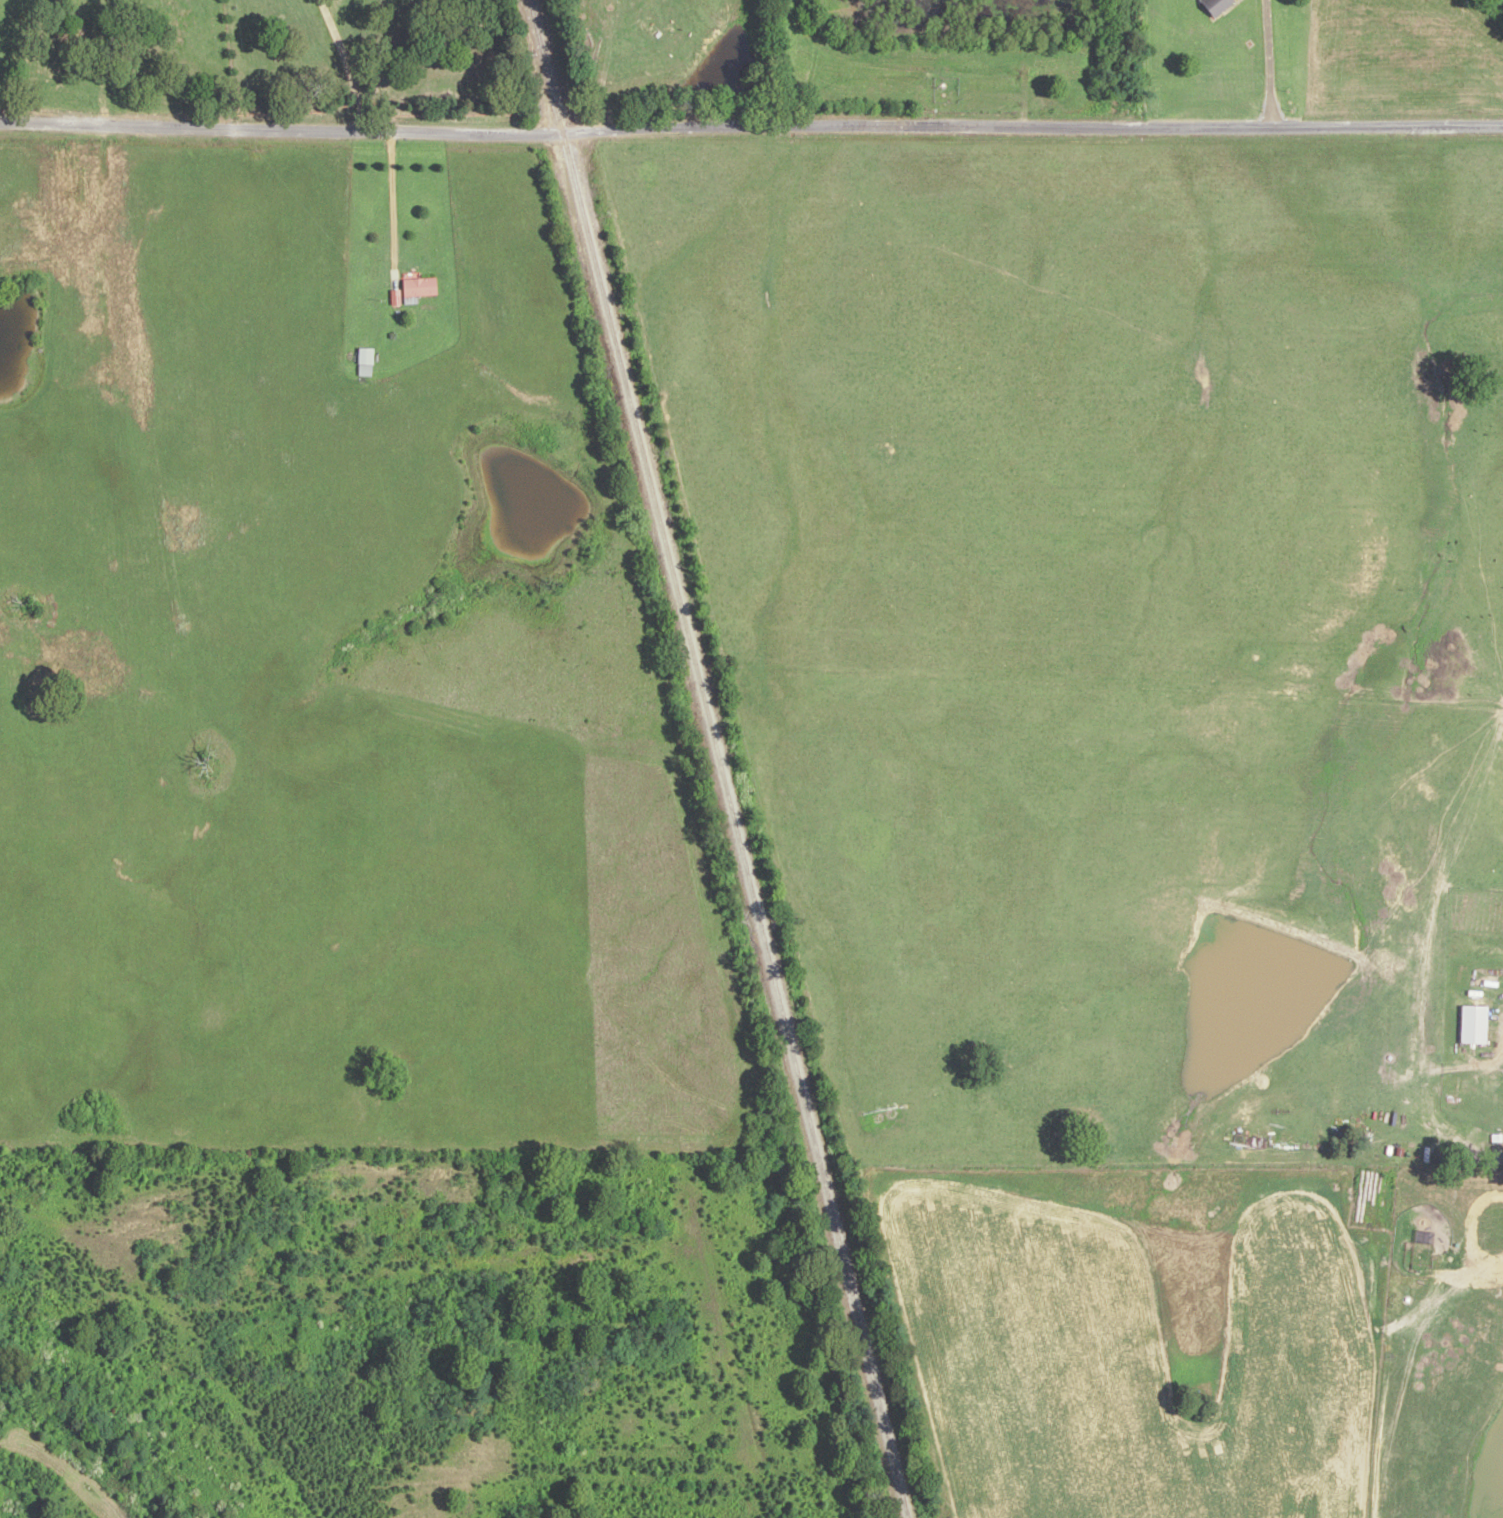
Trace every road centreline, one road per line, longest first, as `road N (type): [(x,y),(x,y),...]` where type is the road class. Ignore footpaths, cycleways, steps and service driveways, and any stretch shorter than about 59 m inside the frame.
road 1 (residential): [(1502,127),(0,131)]

